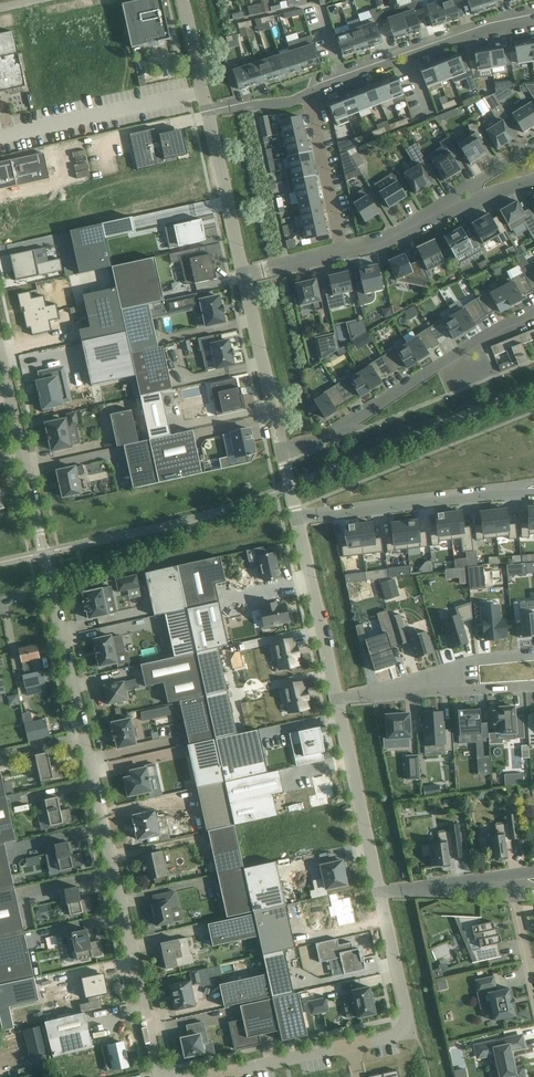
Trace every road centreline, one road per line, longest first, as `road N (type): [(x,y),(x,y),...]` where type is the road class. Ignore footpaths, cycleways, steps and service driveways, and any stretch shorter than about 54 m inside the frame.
road 1 (residential): [(159,1076),(0,353)]
road 2 (residential): [(533,14),(340,76),(308,95)]
road 3 (residential): [(533,491),(297,519)]
road 4 (residential): [(282,453),(347,429),(463,349)]
road 5 (residential): [(380,893),(411,1032),(352,1044)]
road 6 (residential): [(338,699),(380,893)]
road 7 (residential): [(297,519),(338,699)]
road 8 (residential): [(243,277),(282,453)]
road 9 (residential): [(210,111),(243,277)]
road 10 (residential): [(342,253),(308,95)]
road 11 (residential): [(352,1044),(217,1073)]
road 12 (residential): [(342,253),(382,243),(459,202)]
road 13 (residential): [(506,875),(380,893)]
road 14 (residential): [(506,875),(533,994)]

